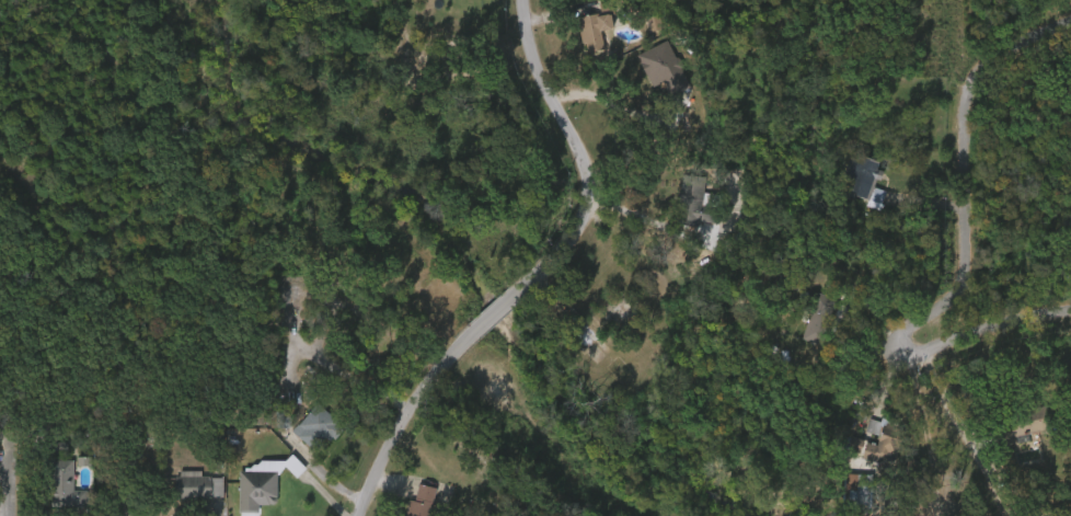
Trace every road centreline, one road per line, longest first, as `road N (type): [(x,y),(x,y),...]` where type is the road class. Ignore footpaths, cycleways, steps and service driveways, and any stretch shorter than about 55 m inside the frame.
road 1 (residential): [(515,0),(528,78),(571,158),(577,206),(571,232),(401,417),(353,515)]
road 2 (residential): [(902,346),(905,333),(964,278),(971,94),(980,74),(1070,25)]
road 3 (residential): [(1070,312),(987,329),(924,356),(902,346)]

